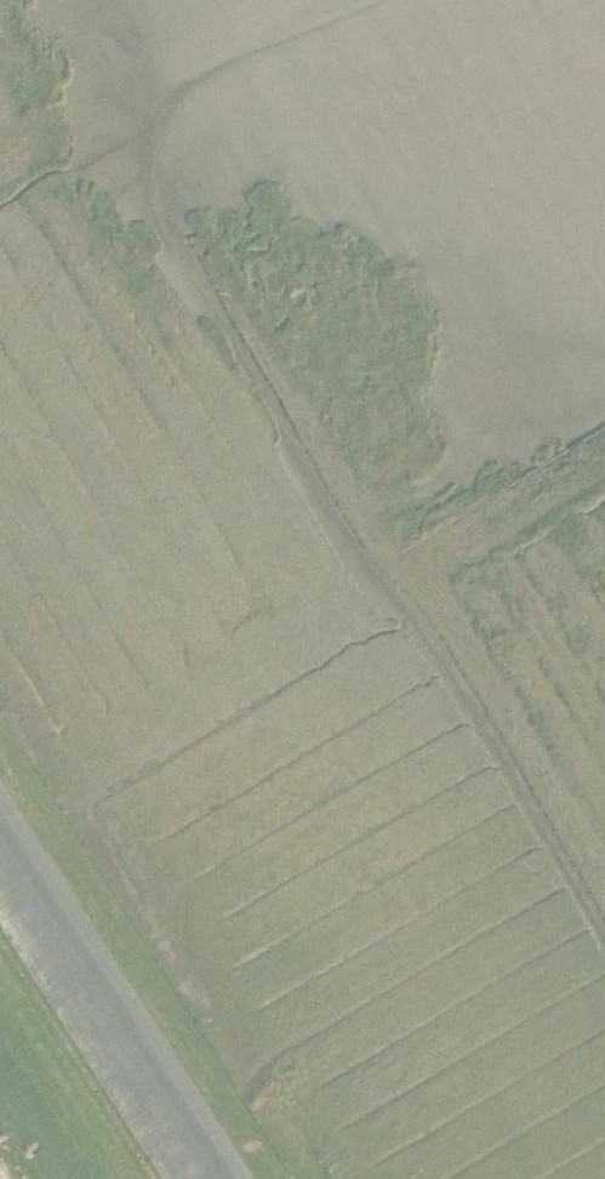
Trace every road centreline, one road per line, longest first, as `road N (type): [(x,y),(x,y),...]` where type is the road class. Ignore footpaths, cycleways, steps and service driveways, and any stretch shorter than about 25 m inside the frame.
road 1 (track): [(249,1178),(0,789)]

